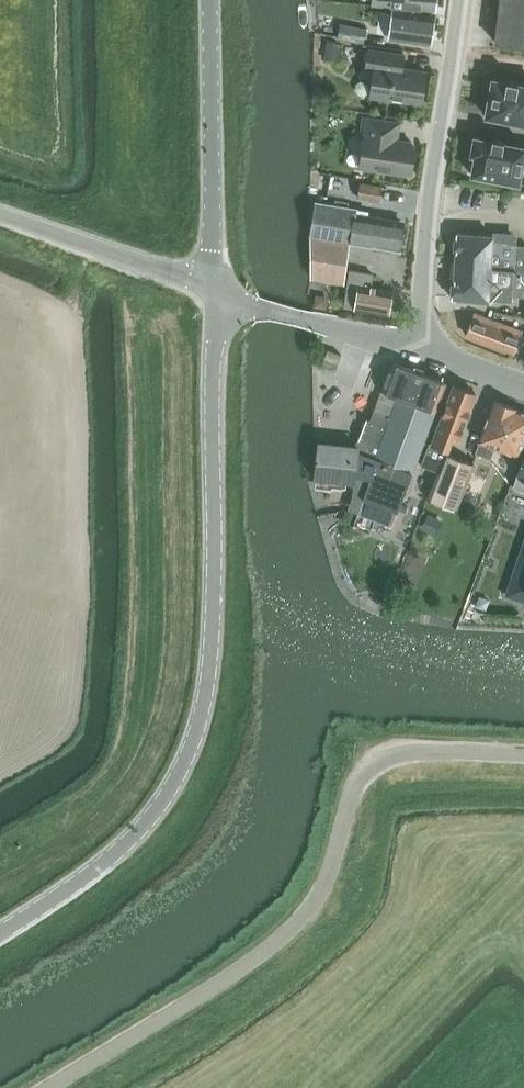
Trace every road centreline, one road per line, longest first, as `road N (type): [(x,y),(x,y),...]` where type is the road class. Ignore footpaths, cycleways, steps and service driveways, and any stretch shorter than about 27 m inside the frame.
road 1 (tertiary): [(0,933),(137,836),(180,780),(196,741),(207,702),(212,623),(219,294)]
road 2 (unclassified): [(45,1087),(182,1006),(309,909),(334,866),(353,790),(374,765),(411,750),(523,754)]
road 3 (tertiary): [(418,351),(464,0)]
road 4 (tertiary): [(219,294),(211,0)]
road 5 (unclassified): [(219,294),(0,214)]
road 6 (tertiary): [(418,351),(219,294)]

